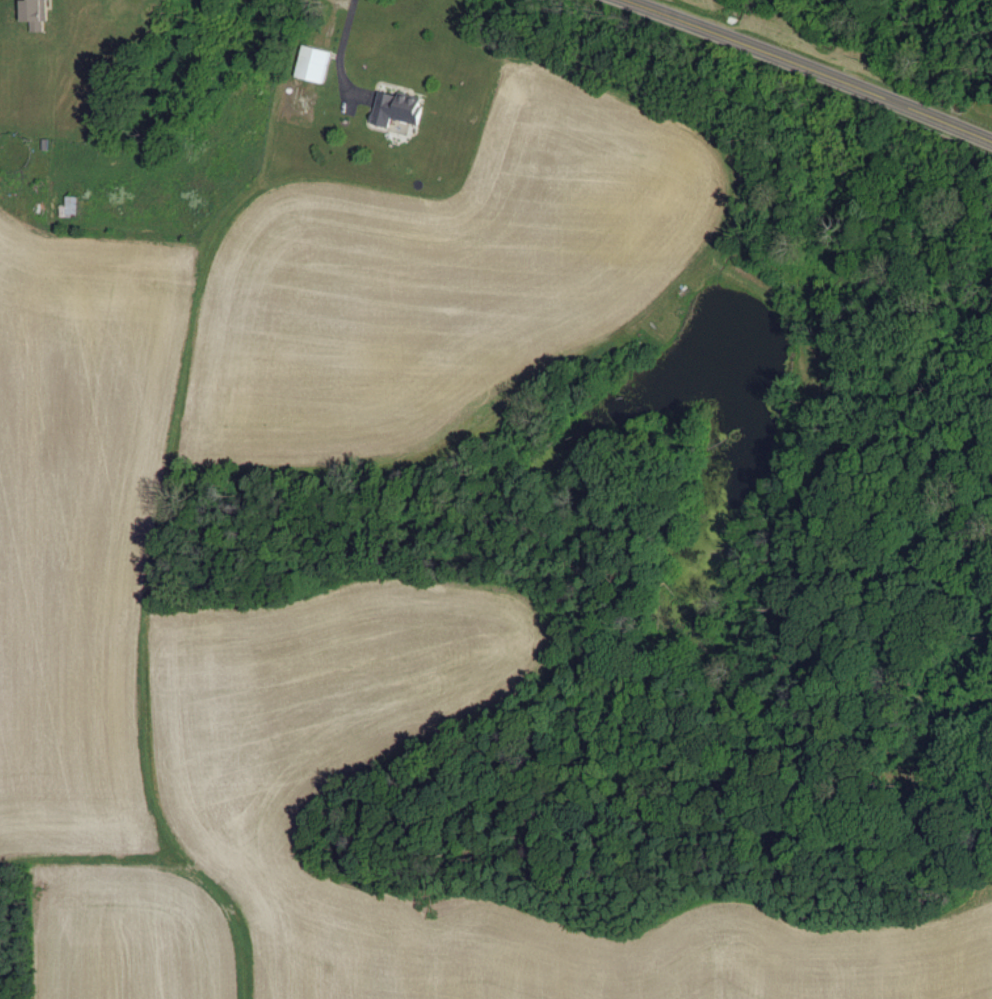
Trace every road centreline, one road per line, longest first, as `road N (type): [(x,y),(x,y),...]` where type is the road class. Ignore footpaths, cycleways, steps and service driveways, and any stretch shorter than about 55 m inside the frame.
road 1 (primary): [(991,144),(618,0)]

